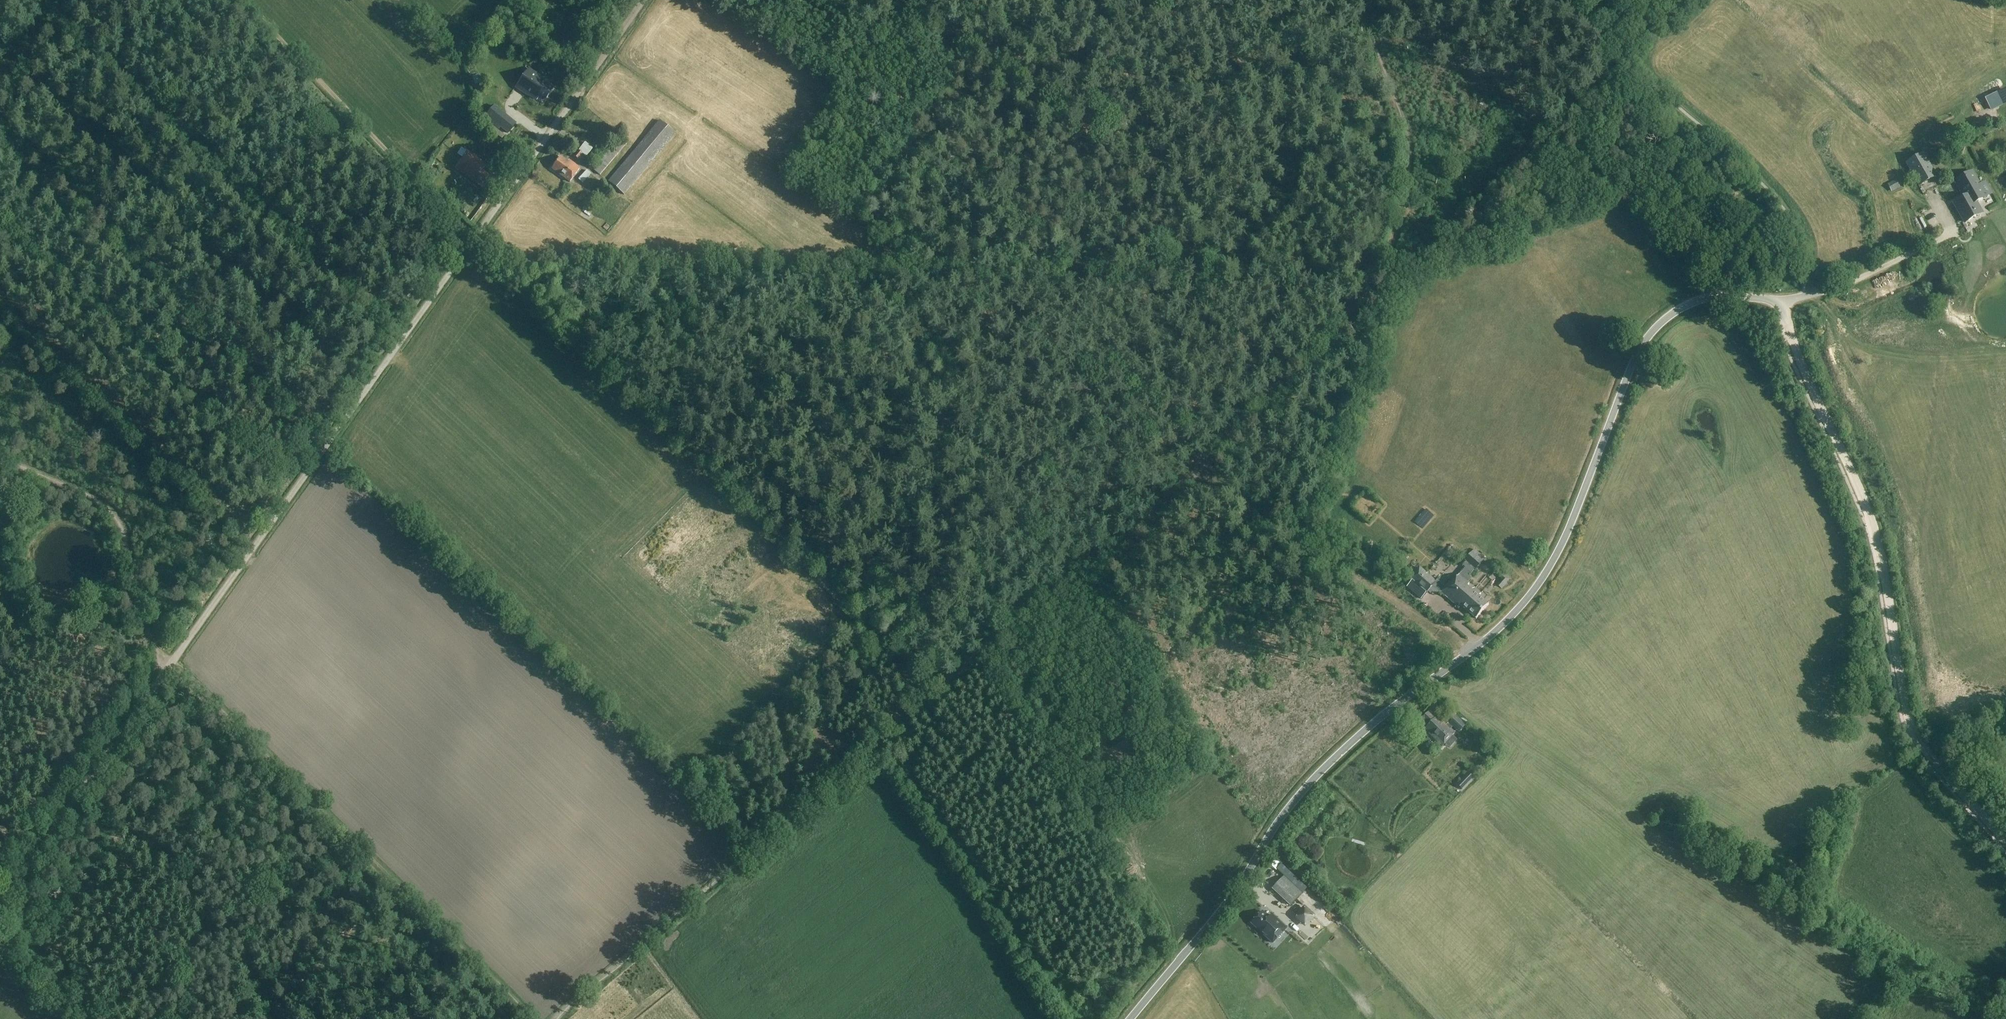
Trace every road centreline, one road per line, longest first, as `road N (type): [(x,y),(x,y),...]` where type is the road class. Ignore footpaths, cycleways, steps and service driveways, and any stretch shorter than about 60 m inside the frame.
road 1 (unclassified): [(0,903),(643,0)]
road 2 (unclassified): [(1130,1018),(1225,905),(1311,782),(1530,595),(1566,534),(1651,332),(1706,298),(1782,301)]
road 3 (track): [(2005,844),(1915,736),(1873,529),(1786,322)]
road 4 (track): [(539,1018),(143,638)]
road 5 (track): [(931,691),(552,1018)]
road 6 (track): [(363,395),(0,59)]
road 7 (track): [(910,707),(1073,957),(1093,1018)]
road 8 (track): [(1409,187),(1399,228),(1364,293),(1197,470)]
road 9 (track): [(785,822),(786,759),(776,710),(700,633),(740,508)]
road 10 (track): [(241,0),(473,241)]
road 11 (track): [(1811,295),(1809,254),(1788,209),(1706,125),(1623,57)]
road 12 (track): [(876,361),(911,297),(954,248),(1090,152)]
road 13 (track): [(1425,624),(1197,470)]
road 14 (track): [(1197,35),(1409,187)]
road 15 (track): [(139,629),(118,521),(99,503),(0,455)]
road 16 (track): [(690,776),(858,620)]
road 17 (track): [(1097,563),(929,410)]
road 18 (track): [(1097,563),(931,691)]
road 19 (track): [(930,31),(1090,152)]
road 20 (track): [(1362,0),(1406,133),(1409,187)]
road 21 (track): [(825,540),(929,410)]
road 22 (track): [(1090,152),(1197,35)]
road 23 (track): [(931,691),(819,582)]
road 24 (track): [(819,582),(706,477)]
road 25 (track): [(1197,470),(1133,542),(1097,563)]

